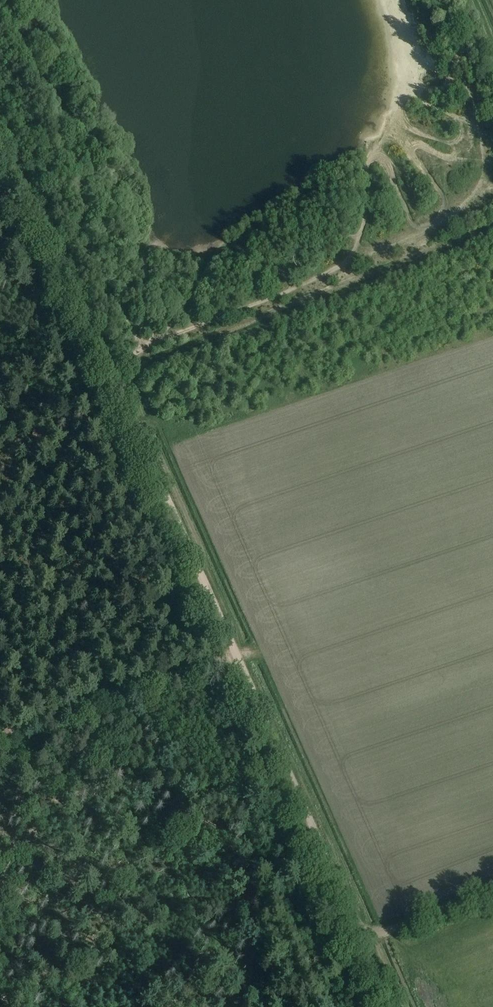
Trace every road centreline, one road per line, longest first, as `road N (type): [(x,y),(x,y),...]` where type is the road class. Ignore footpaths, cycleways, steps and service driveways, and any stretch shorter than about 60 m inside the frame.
road 1 (track): [(0,134),(236,656)]
road 2 (track): [(123,695),(236,656),(362,940)]
road 3 (track): [(308,280),(132,351)]
road 4 (track): [(492,892),(362,940)]
road 5 (track): [(119,697),(0,737)]

